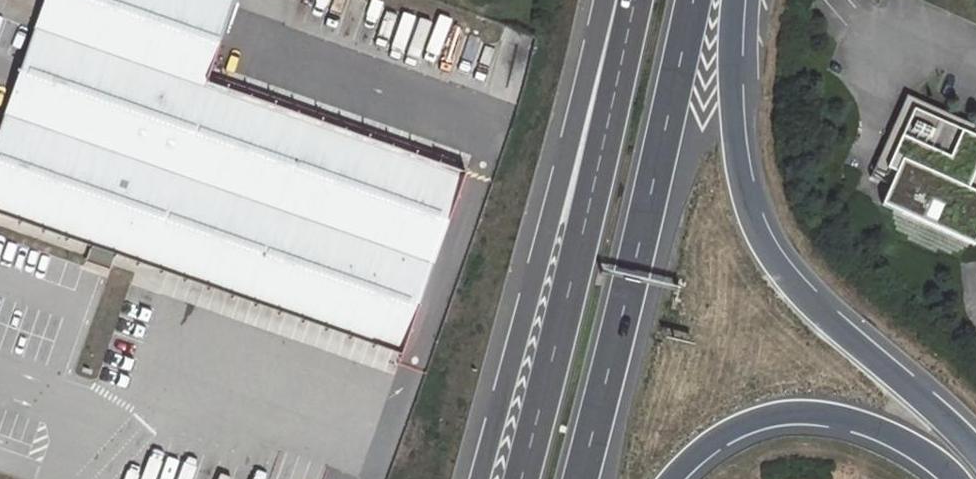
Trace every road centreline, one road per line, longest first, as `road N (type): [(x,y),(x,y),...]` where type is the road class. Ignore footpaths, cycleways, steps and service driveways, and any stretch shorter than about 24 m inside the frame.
road 1 (trunk): [(975,450),(771,253),(746,205),(732,135),(735,0)]
road 2 (trunk): [(604,0),(480,478)]
road 3 (trunk): [(580,478),(695,0)]
road 4 (trunk): [(634,0),(520,478)]
road 5 (trunk): [(671,478),(740,427),(831,416),(929,453),(950,478)]

